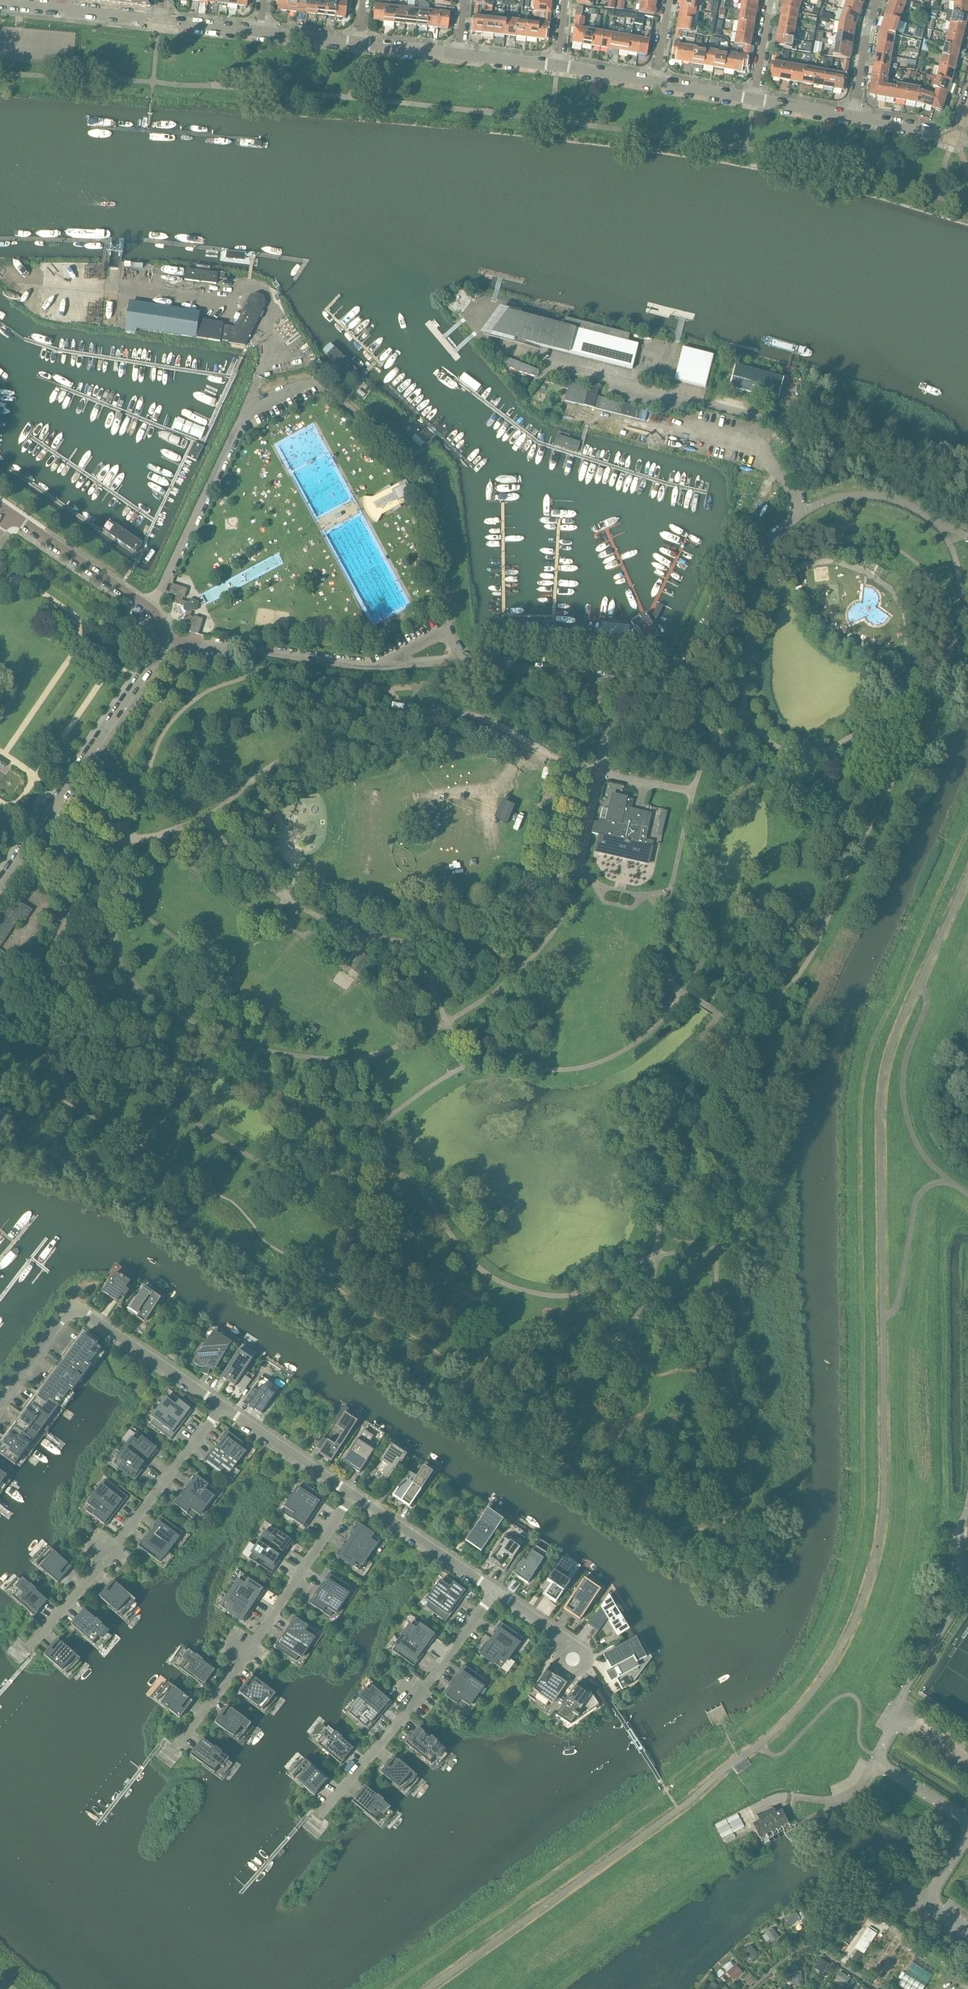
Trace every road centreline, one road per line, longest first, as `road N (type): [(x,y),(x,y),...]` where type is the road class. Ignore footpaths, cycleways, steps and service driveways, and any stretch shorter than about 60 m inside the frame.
road 1 (unclassified): [(149,610),(242,416),(312,383),(427,475),(448,628)]
road 2 (unclassified): [(927,1903),(966,1826),(878,1761),(894,1710),(960,1601),(967,1499)]
road 3 (unclassified): [(463,660),(671,682),(742,562),(796,517)]
road 4 (residential): [(24,1657),(221,1407)]
road 5 (residential): [(174,1748),(353,1495)]
road 6 (unclassified): [(0,884),(163,640)]
road 7 (residential): [(221,1407),(83,1315),(67,1316),(0,1404)]
road 8 (residential): [(318,1818),(497,1593)]
road 9 (unclassified): [(382,664),(163,640)]
road 10 (residential): [(497,1593),(353,1495)]
road 11 (unclassified): [(149,610),(11,515)]
road 12 (residential): [(353,1495),(221,1407)]

